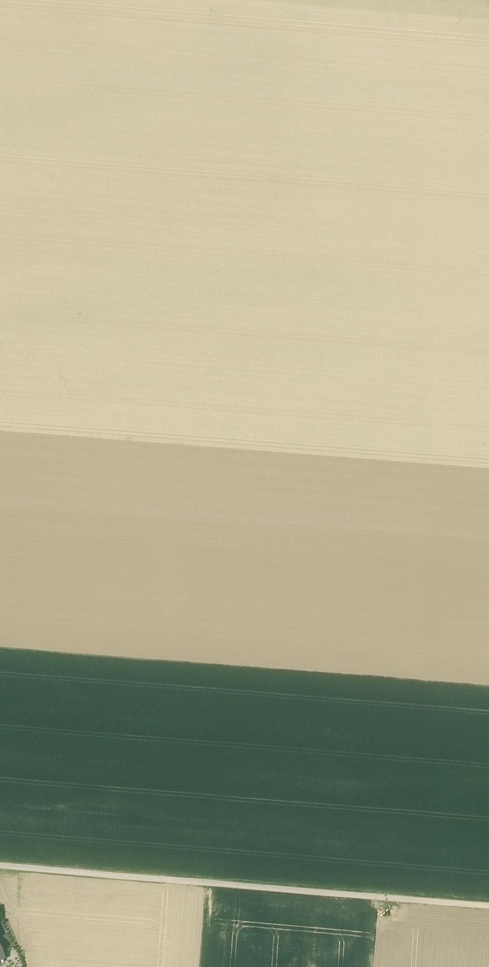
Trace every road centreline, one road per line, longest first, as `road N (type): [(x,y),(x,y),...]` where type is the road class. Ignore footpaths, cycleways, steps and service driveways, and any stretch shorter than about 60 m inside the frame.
road 1 (track): [(488,907),(0,866)]

